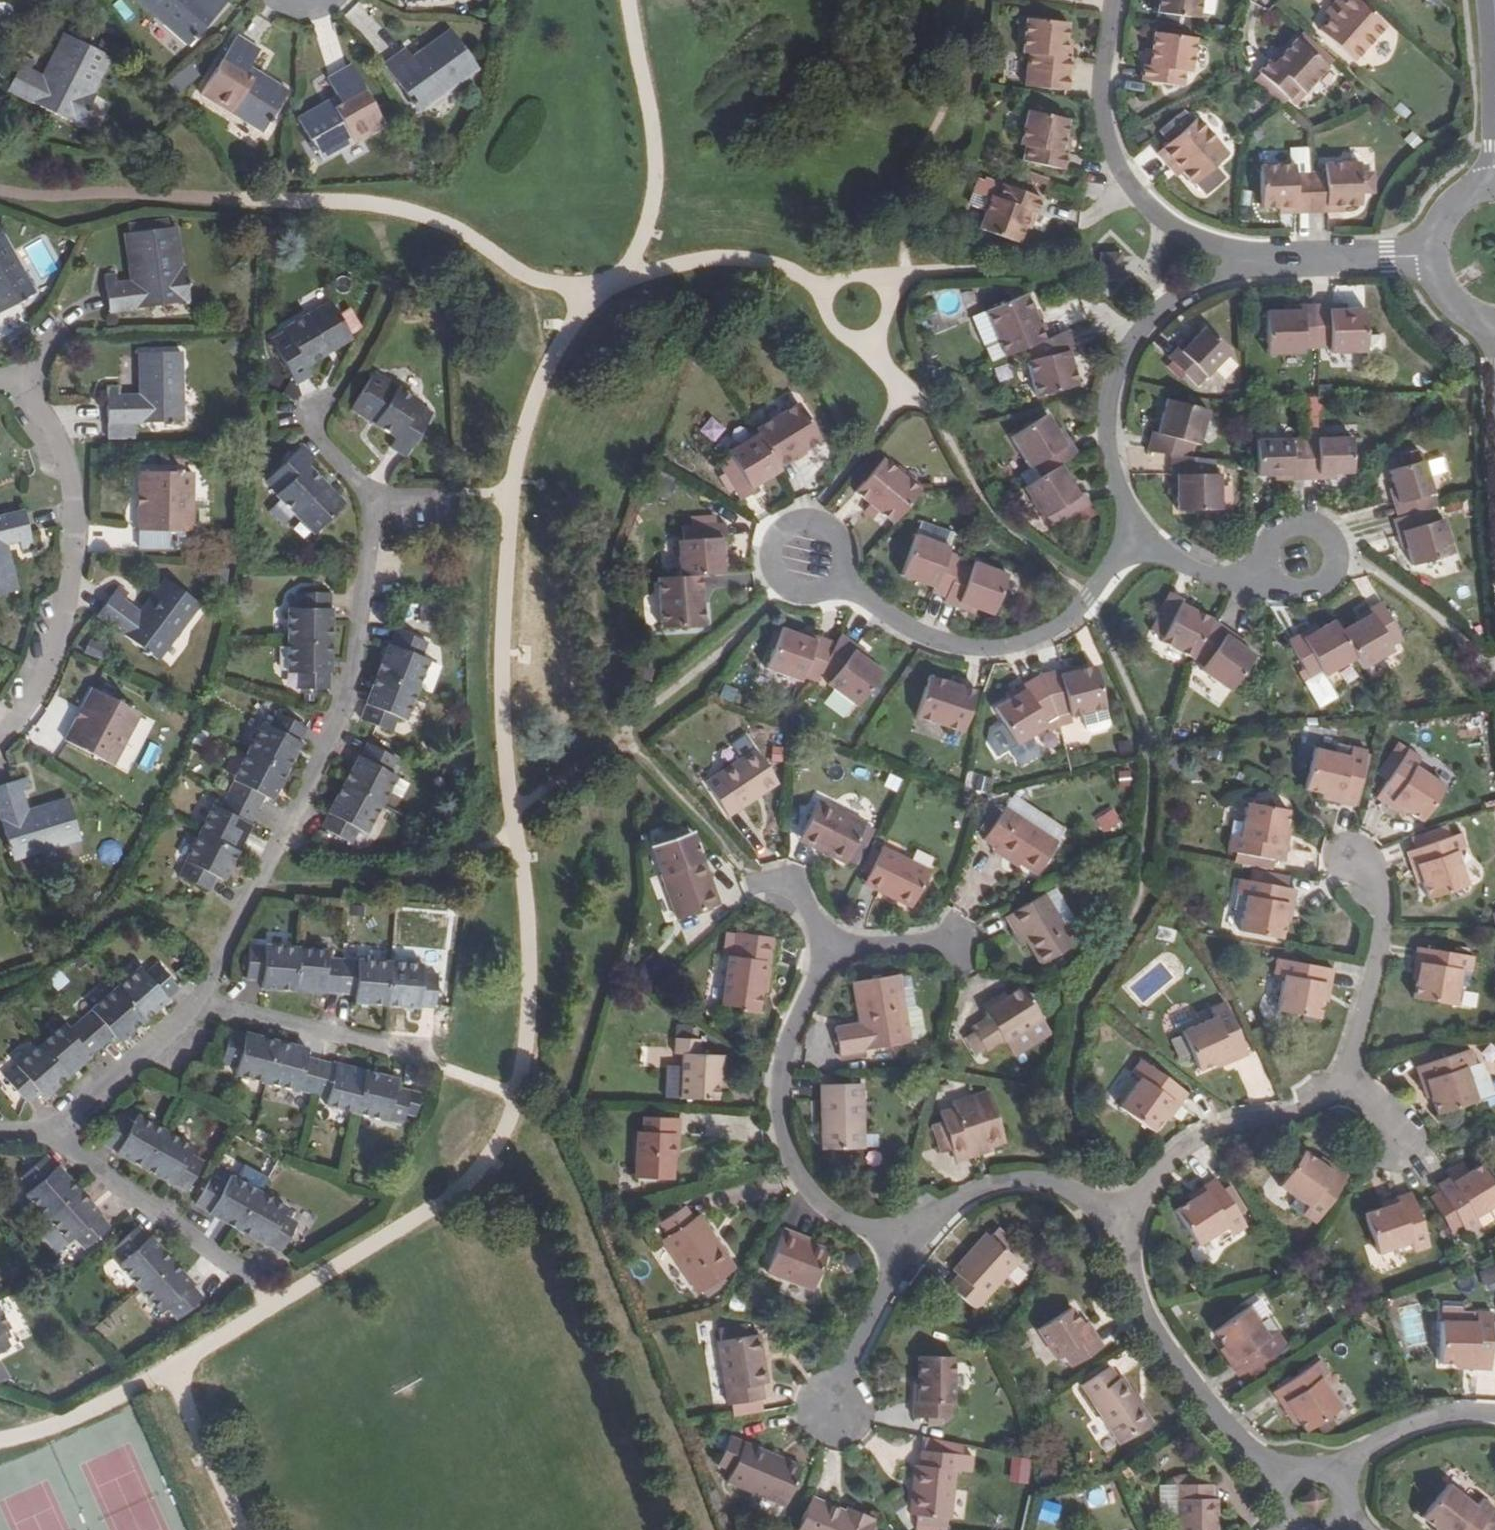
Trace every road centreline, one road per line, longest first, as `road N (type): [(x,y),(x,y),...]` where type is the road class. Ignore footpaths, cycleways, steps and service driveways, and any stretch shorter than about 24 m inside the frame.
road 1 (residential): [(312,419),(318,445),(373,506),(354,636),(333,725),(193,1003)]
road 2 (residential): [(0,379),(49,421),(71,481),(74,520),(50,660),(0,741)]
road 3 (residential): [(804,560),(921,634),(1004,646),(1063,622),(1083,602),(1123,532)]
road 4 (residential): [(1123,532),(1108,402),(1125,355),(1188,290),(1270,258)]
road 5 (residential): [(829,961),(803,998),(780,1070),(779,1140),(800,1187),(836,1221),(900,1236)]
road 6 (residential): [(1114,0),(1102,97),(1128,184),(1191,236),(1270,258)]
road 7 (residential): [(1117,1229),(1136,1311),(1183,1380),(1286,1483)]
road 8 (residential): [(1333,1074),(1313,1105),(1208,1135),(1169,1160),(1117,1229)]
road 9 (residential): [(900,1236),(962,1198),(1023,1181),(1074,1195),(1117,1229)]
road 10 (residential): [(1354,859),(1383,914),(1351,1047),(1333,1074)]
road 11 (residential): [(230,1271),(67,1151),(60,1134)]
road 12 (residential): [(396,1050),(193,1003)]
road 13 (residential): [(193,1003),(60,1134)]
road 14 (residential): [(831,1408),(900,1236)]
road 15 (residential): [(1295,560),(1221,578),(1123,532)]
road 16 (residential): [(1494,1414),(1437,1417),(1387,1438),(1329,1481)]
road 17 (residential): [(1270,258),(1433,256)]
road 18 (residential): [(951,946),(877,947),(829,961)]

